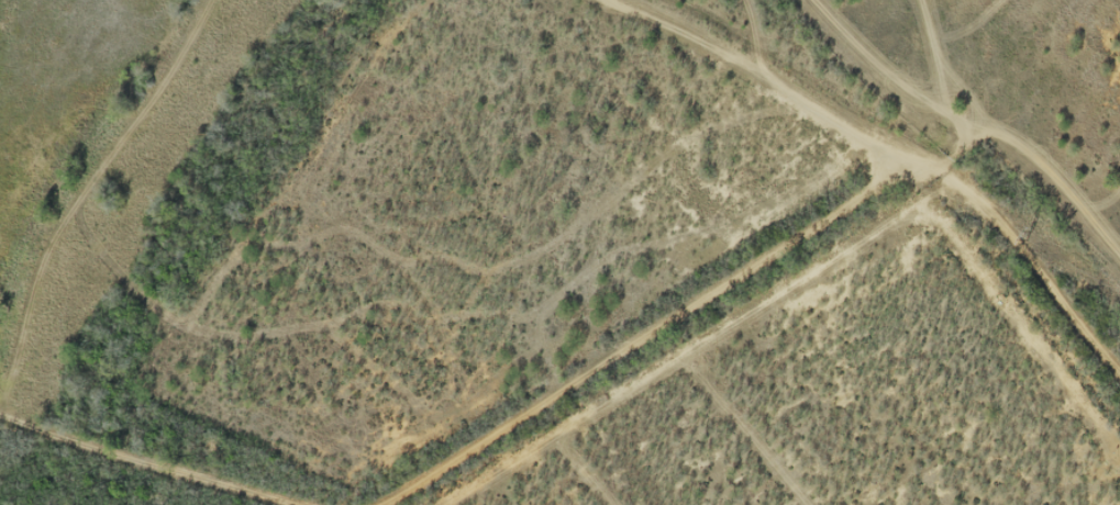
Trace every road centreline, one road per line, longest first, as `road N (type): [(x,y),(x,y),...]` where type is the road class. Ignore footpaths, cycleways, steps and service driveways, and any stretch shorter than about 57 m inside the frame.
road 1 (residential): [(909,197),(435,504)]
road 2 (residential): [(1119,377),(909,197),(759,0)]
road 3 (residential): [(237,504),(0,431)]

